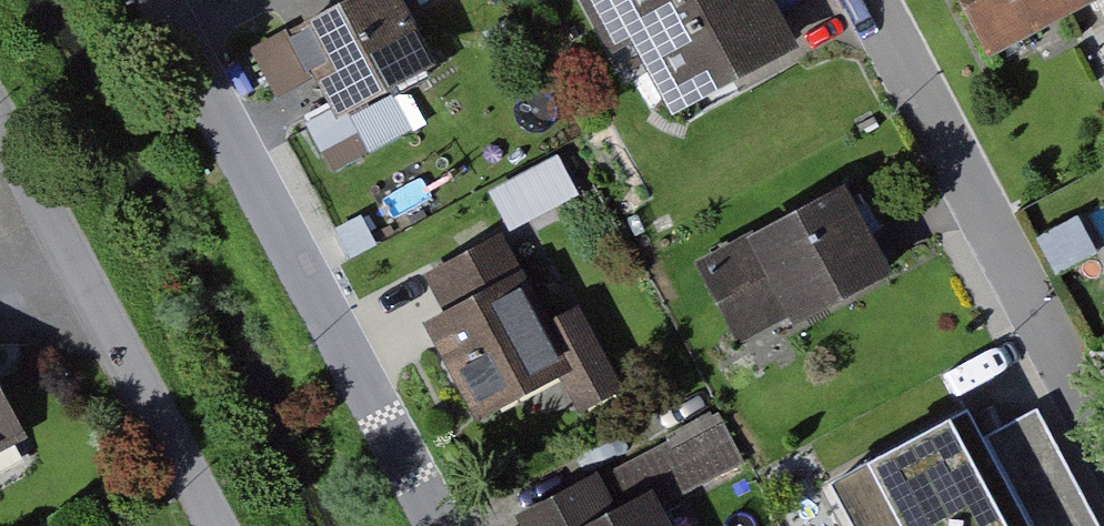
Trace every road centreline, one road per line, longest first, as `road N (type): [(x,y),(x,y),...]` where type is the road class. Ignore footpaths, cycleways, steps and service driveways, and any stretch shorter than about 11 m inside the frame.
road 1 (residential): [(451,525),(168,0)]
road 2 (residential): [(1103,419),(876,0)]
road 3 (residential): [(0,127),(213,525)]

